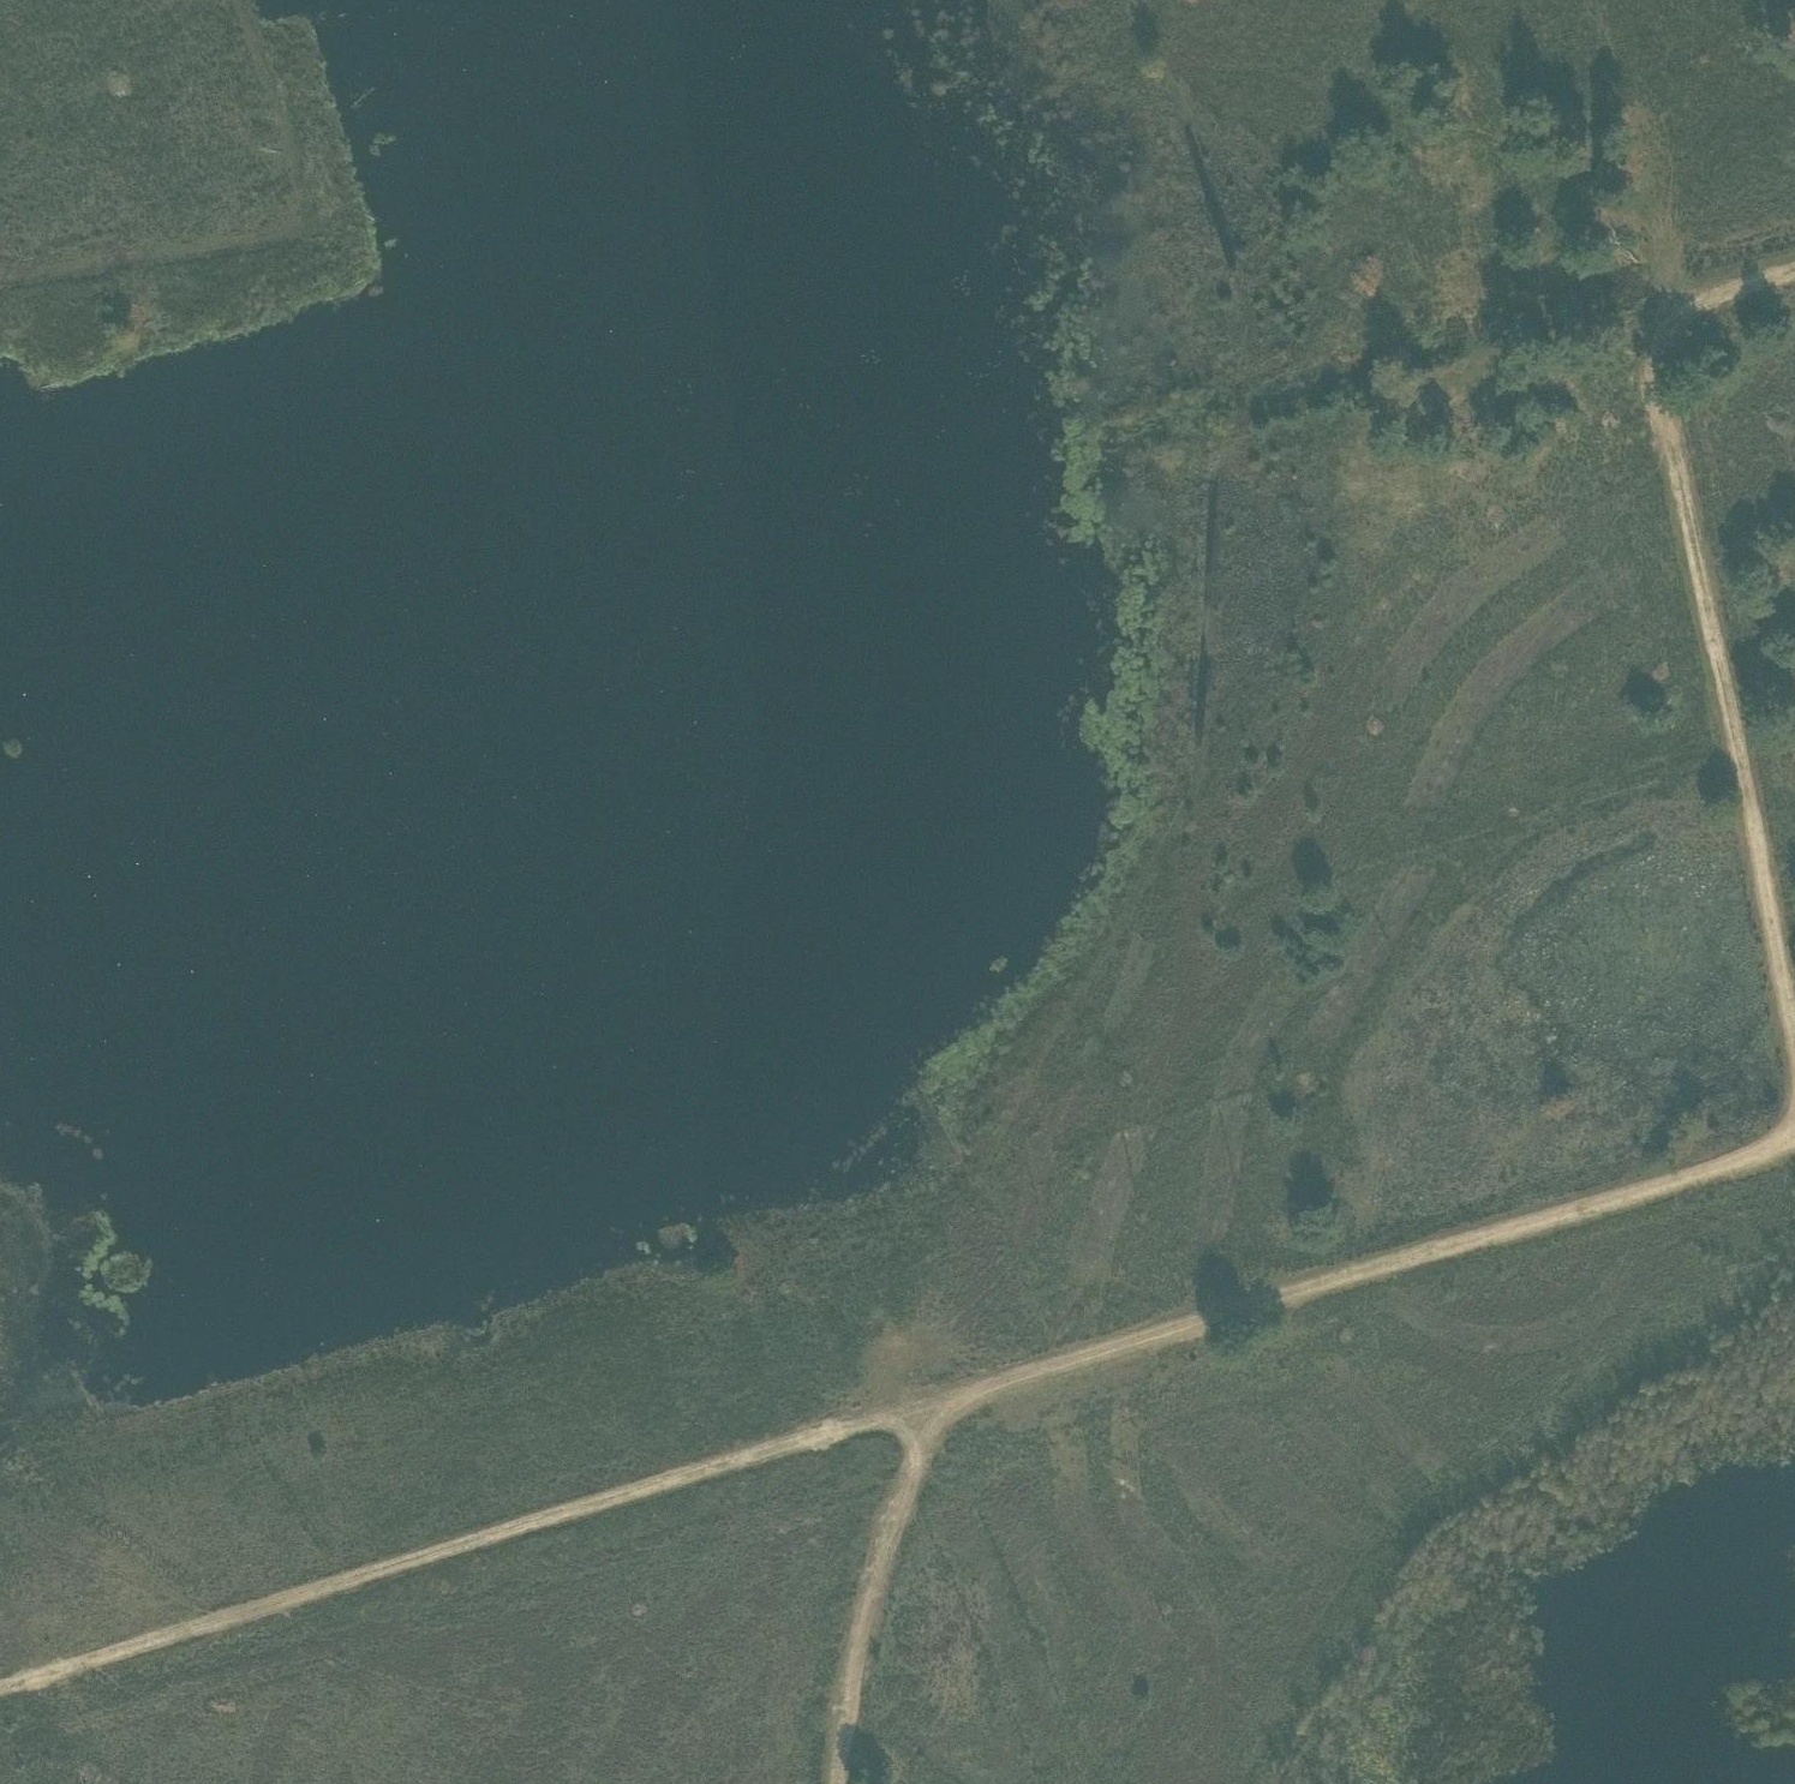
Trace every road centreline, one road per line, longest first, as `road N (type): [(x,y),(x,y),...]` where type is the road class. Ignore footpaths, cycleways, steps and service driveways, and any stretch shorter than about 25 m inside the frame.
road 1 (track): [(904,1411),(0,1689)]
road 2 (track): [(1794,1142),(904,1411)]
road 3 (track): [(1794,258),(1648,308),(1686,533),(1794,1027)]
road 4 (track): [(836,1783),(870,1593),(920,1444),(904,1411)]

